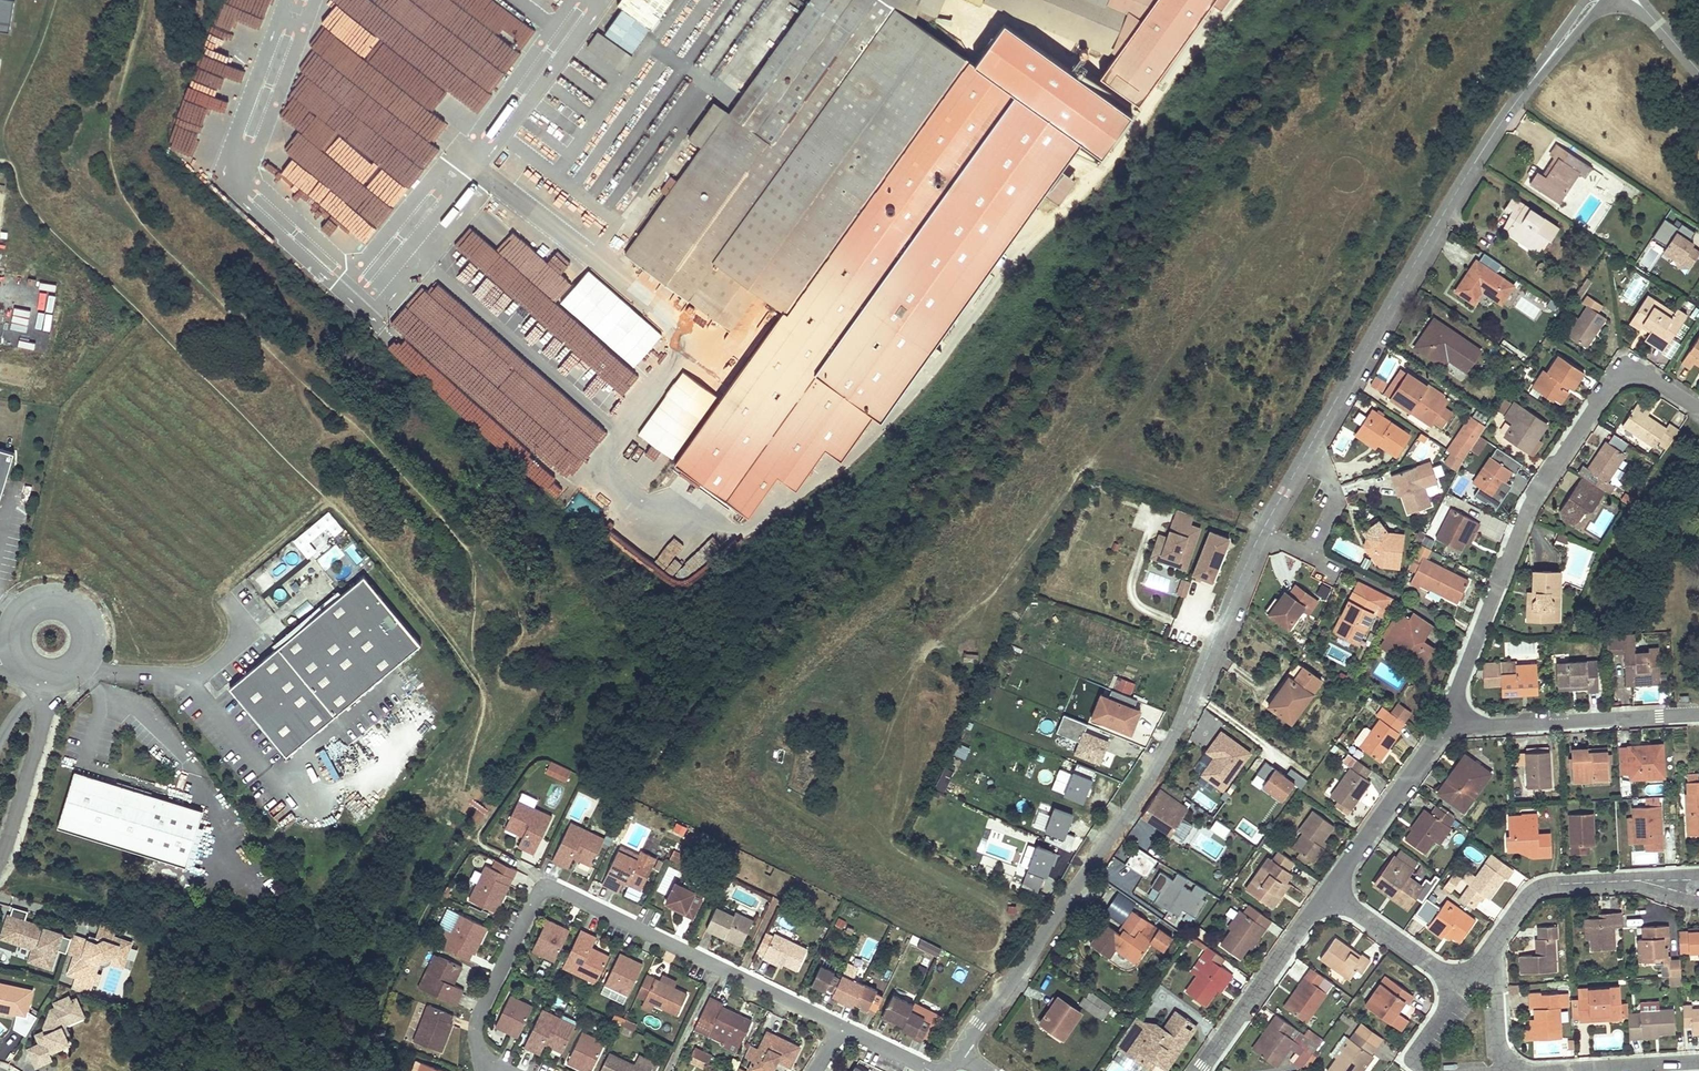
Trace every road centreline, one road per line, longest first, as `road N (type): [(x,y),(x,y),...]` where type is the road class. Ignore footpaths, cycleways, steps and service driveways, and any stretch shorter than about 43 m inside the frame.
road 1 (residential): [(1261,534),(1167,749),(958,1053)]
road 2 (residential): [(843,1029),(549,890),(478,1021),(485,1066)]
road 3 (residential): [(1443,730),(1529,506),(1610,386),(1641,374),(1698,409)]
road 4 (residential): [(1539,72),(1460,186),(1307,452)]
road 5 (residential): [(1698,715),(1443,730)]
road 6 (residential): [(1201,1070),(1329,892)]
road 7 (unclassified): [(63,680),(82,670),(95,650),(94,625),(80,606),(57,597),(33,603),(15,626),(15,652)]
road 8 (residential): [(1329,892),(1443,730)]
road 9 (residential): [(63,680),(0,865)]
road 10 (residential): [(1307,452),(1325,465),(1333,495),(1312,557),(1261,534)]
road 11 (residential): [(1329,892),(1462,985)]
road 12 (residential): [(1545,1070),(1698,1062)]
road 13 (residential): [(1493,949),(1542,887),(1611,882)]
road 14 (residential): [(1504,1070),(1493,949)]

